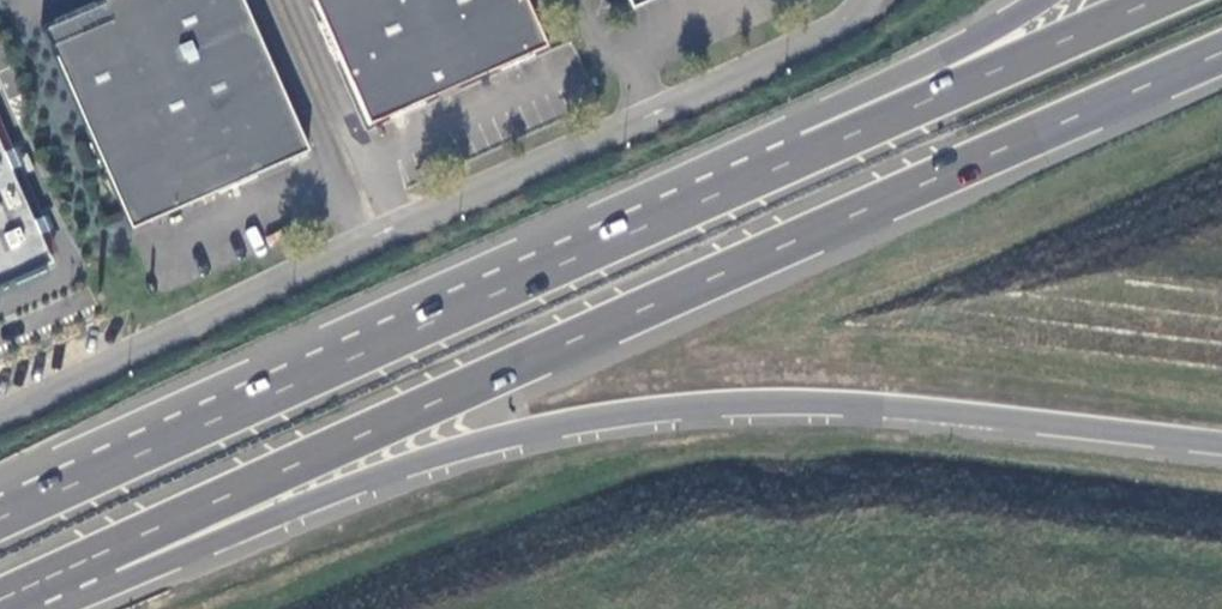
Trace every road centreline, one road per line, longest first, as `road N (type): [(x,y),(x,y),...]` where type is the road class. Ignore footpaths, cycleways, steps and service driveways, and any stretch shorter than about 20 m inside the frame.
road 1 (trunk): [(103,552),(1221,51)]
road 2 (trunk): [(103,552),(213,542),(330,491),(516,432),(697,404),(878,405),(1221,444)]
road 3 (unclassified): [(0,414),(845,22),(867,0)]
road 4 (trunk): [(811,152),(0,519)]
road 5 (trunk): [(1155,0),(811,152)]
road 6 (trunk): [(1039,0),(875,89),(811,152)]

